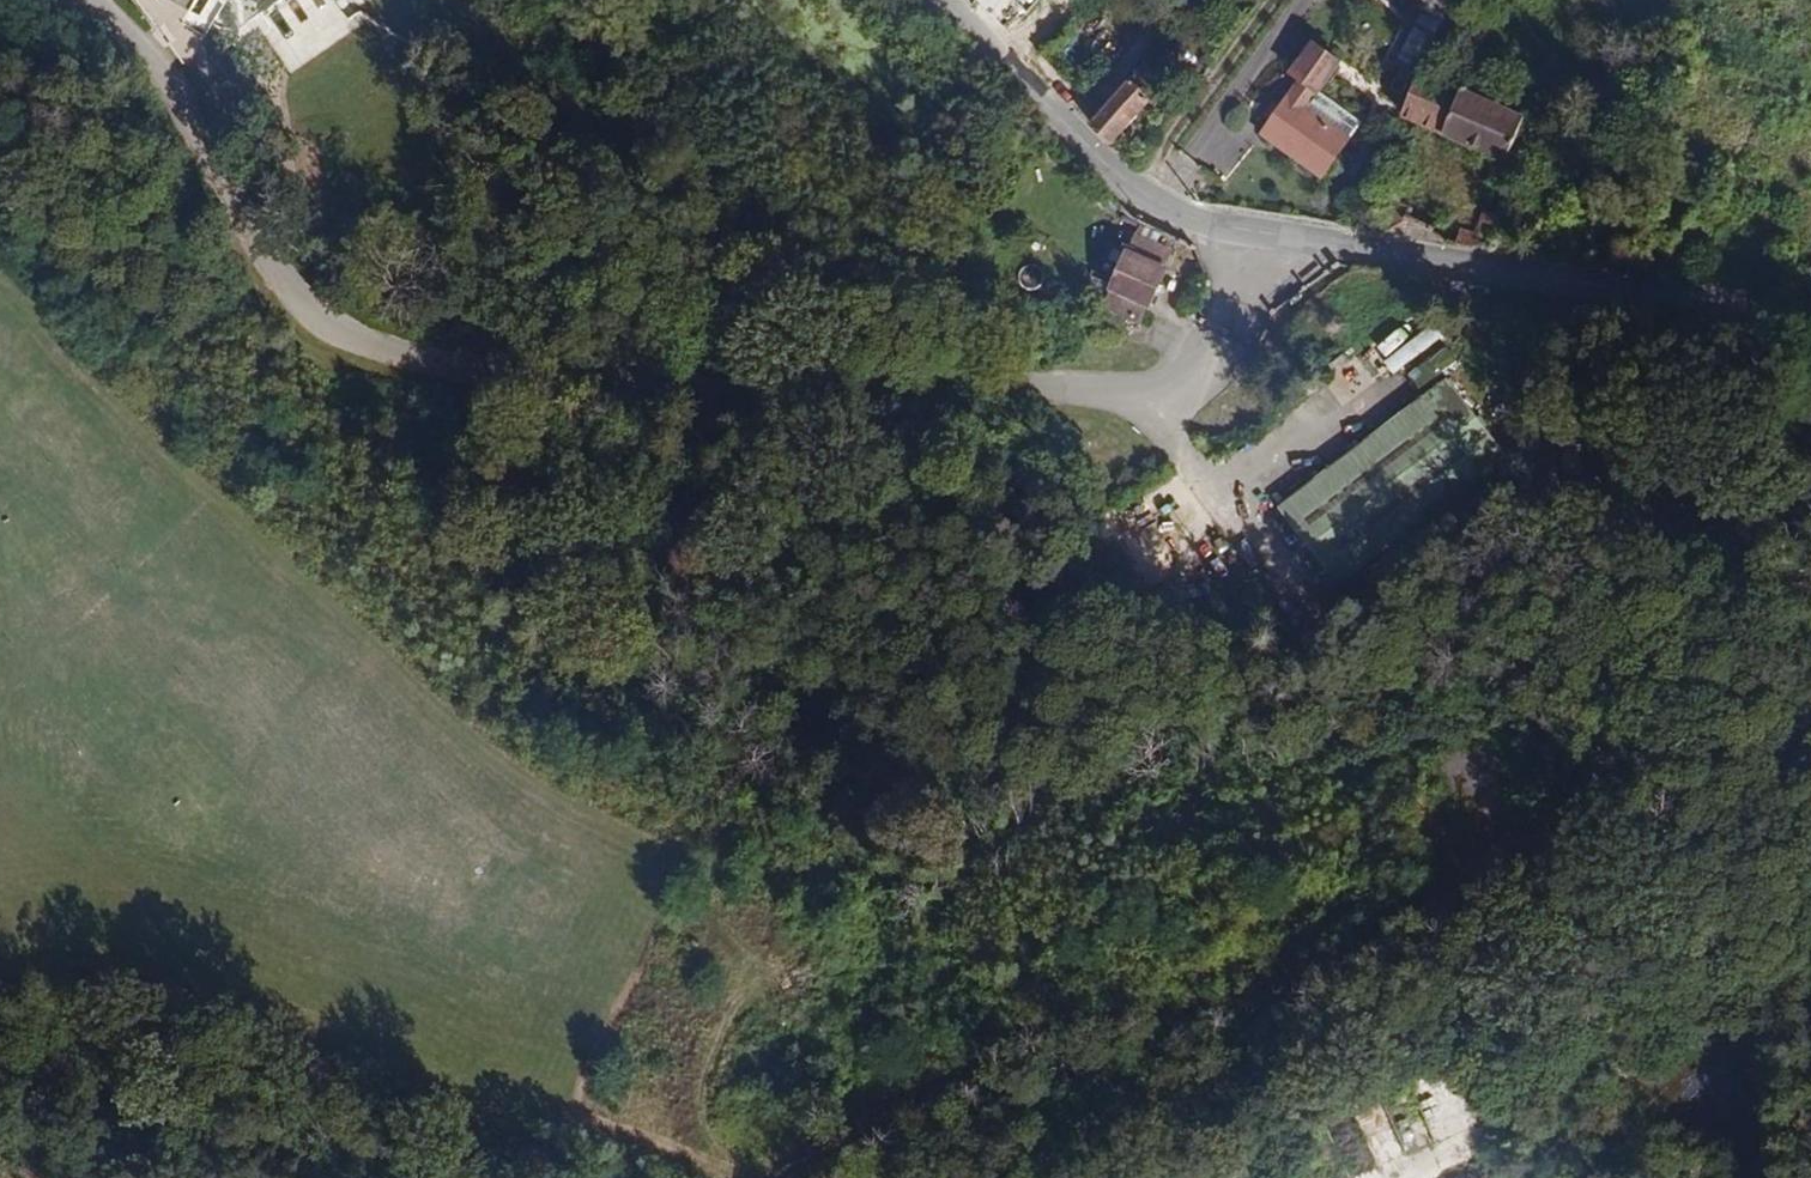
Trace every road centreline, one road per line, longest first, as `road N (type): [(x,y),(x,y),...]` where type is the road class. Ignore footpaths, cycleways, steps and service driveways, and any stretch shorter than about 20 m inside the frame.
road 1 (unclassified): [(956,0),(1162,199),(1243,229),(1810,328)]

